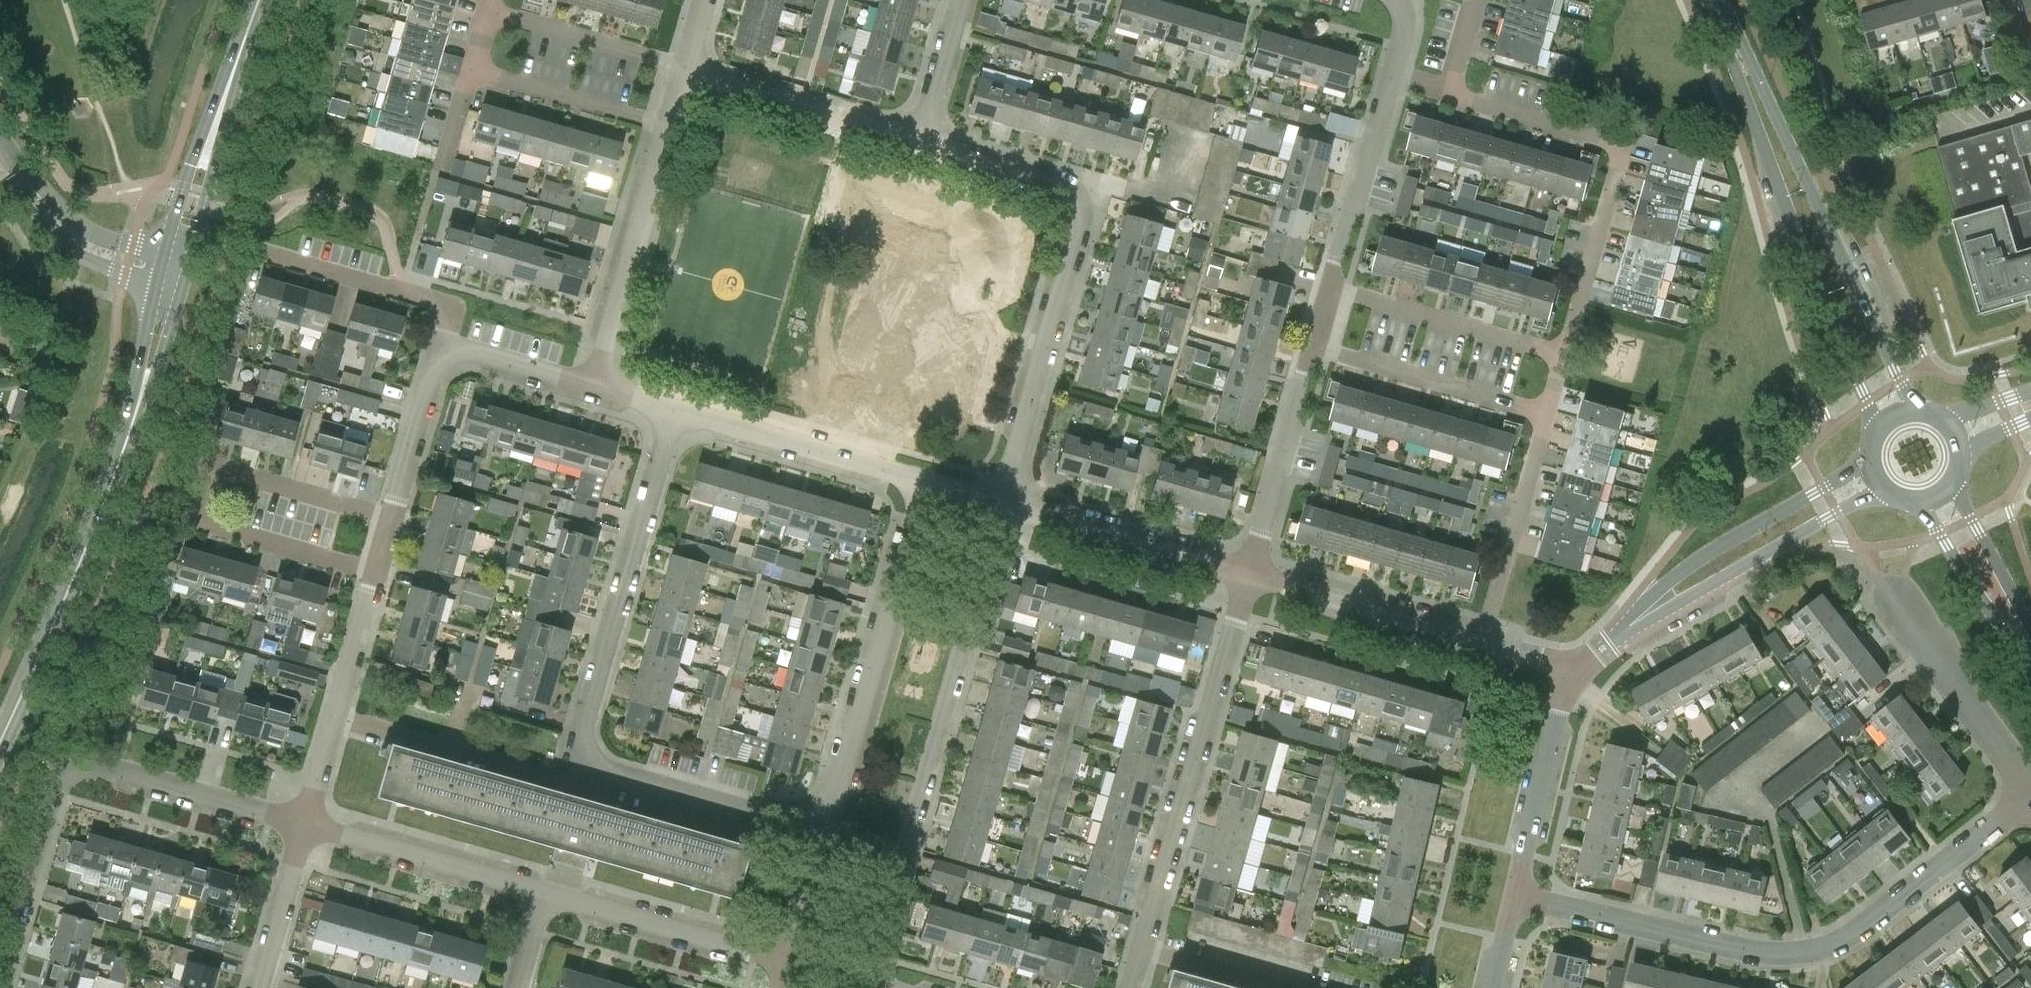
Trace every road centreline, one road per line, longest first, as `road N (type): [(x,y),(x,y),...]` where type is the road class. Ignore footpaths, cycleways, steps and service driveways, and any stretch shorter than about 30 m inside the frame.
road 1 (residential): [(822,829),(612,773),(589,758),(582,731),(675,412)]
road 2 (residential): [(2030,794),(1863,925),(1805,952),(1732,946),(1517,897)]
road 3 (residential): [(867,983),(999,498)]
road 4 (tertiary): [(1725,25),(1732,63),(1878,428)]
road 5 (tertiary): [(1918,409),(1747,54),(1725,25)]
road 6 (residential): [(1134,987),(1252,574)]
road 7 (residential): [(392,517),(234,472),(212,486),(214,519),(241,535),(379,572)]
road 8 (residential): [(1563,353),(1619,152),(1606,140),(1453,93)]
road 9 (residential): [(822,829),(923,479)]
road 10 (tertiary): [(0,743),(132,424)]
road 11 (residential): [(999,498),(1096,177)]
road 12 (residential): [(1870,455),(1702,556),(1665,583),(1632,625)]
road 13 (residential): [(1632,625),(1885,489)]
road 14 (residential): [(667,123),(596,387)]
road 15 (residential): [(306,828),(379,572)]
road 16 (residential): [(1252,574),(999,498)]
road 17 (residential): [(923,479),(675,412)]
road 18 (residential): [(547,897),(306,828)]
road 19 (residential): [(786,965),(547,897)]
road 20 (residential): [(685,66),(923,130)]
road 21 (residential): [(1517,897),(1559,701),(1584,667)]
road 22 (residential): [(1482,641),(1252,574)]
road 23 (residential): [(306,828),(103,768),(76,772)]
road 24 (residential): [(1563,353),(1337,286)]
road 25 (residential): [(2030,793),(1899,598)]
road 26 (residential): [(1546,418),(1321,351)]
road 27 (residential): [(1252,574),(1321,351)]
road 28 (residential): [(1482,641),(1546,418)]
road 29 (residential): [(2,987),(62,786),(76,772)]
road 30 (residential): [(442,346),(449,317),(438,301),(265,254)]
road 31 (residential): [(1337,286),(1392,77)]
road 32 (residential): [(685,66),(488,9)]
road 33 (residential): [(667,123),(470,67)]
road 34 (tertiary): [(1912,501),(2030,661)]
road 35 (residential): [(19,168),(37,213),(68,251),(155,285)]
road 36 (residential): [(923,130),(1096,177)]
road 37 (tertiary): [(229,90),(192,158),(164,255)]
road 38 (residential): [(392,517),(442,346)]
road 39 (tertiary): [(188,262),(229,90)]
road 40 (residential): [(164,255),(82,228),(19,168)]
road 41 (tertiary): [(2030,631),(1953,482)]
road 42 (residential): [(260,987),(306,828)]
road 43 (residential): [(596,387),(442,346)]
road 44 (tertiary): [(132,424),(179,291)]
road 45 (tertiary): [(155,285),(132,424)]
road 46 (residential): [(786,965),(822,829)]
road 47 (residential): [(961,0),(923,130)]
road 48 (residential): [(1096,177),(1177,195),(1204,155)]

